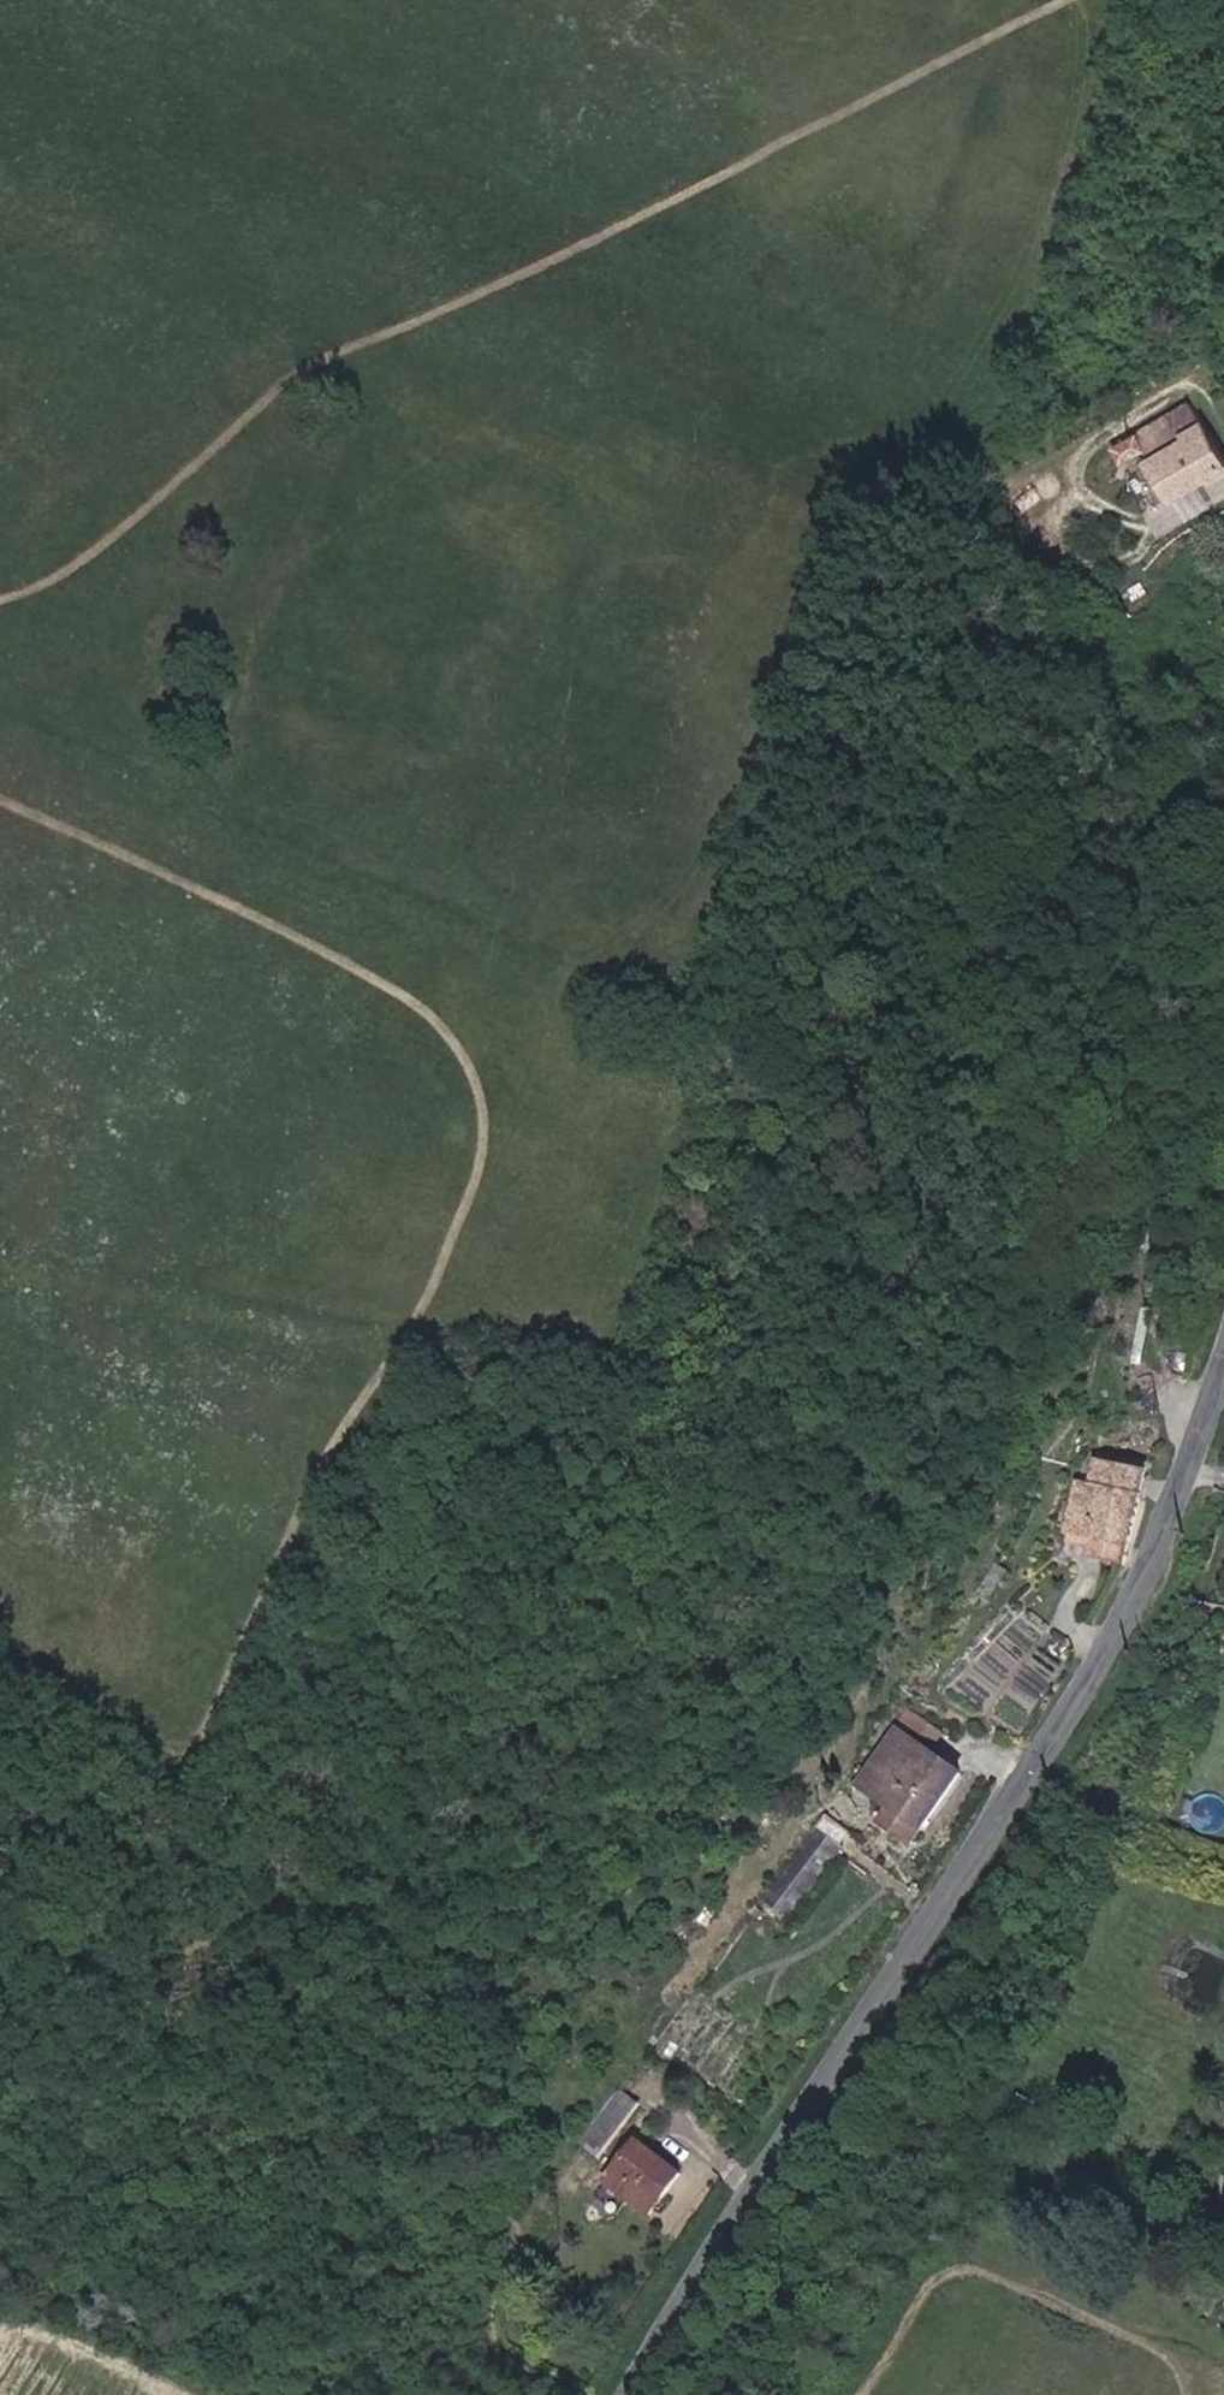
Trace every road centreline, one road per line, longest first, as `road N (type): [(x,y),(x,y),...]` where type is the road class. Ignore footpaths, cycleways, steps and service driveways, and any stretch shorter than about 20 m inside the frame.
road 1 (tertiary): [(637,2394),(741,2215),(1108,1655),(1168,1524),(1223,1349)]

